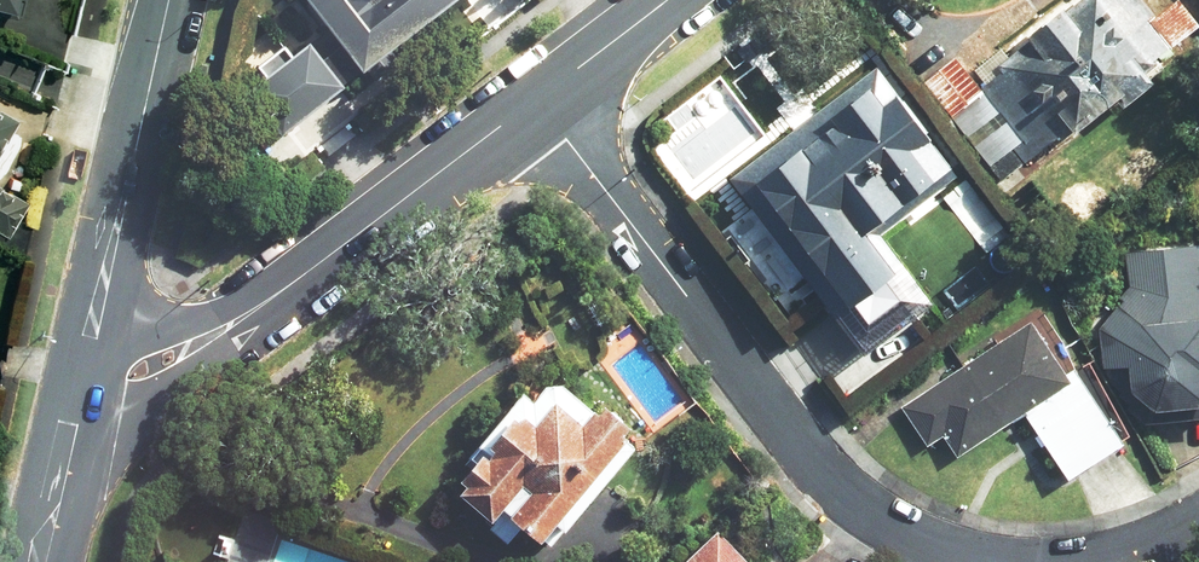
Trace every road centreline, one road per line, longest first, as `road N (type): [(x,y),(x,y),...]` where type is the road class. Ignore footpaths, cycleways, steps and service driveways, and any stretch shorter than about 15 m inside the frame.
road 1 (residential): [(534,97),(831,484),(915,541),(971,561)]
road 2 (tertiary): [(90,343),(170,0)]
road 3 (unclassified): [(264,307),(534,97)]
road 4 (unclassified): [(264,307),(225,354),(137,402),(76,406)]
road 5 (unclassified): [(90,343),(150,339),(264,307)]
road 6 (unclassified): [(534,97),(663,0)]
road 7 (tertiary): [(39,561),(76,406)]

